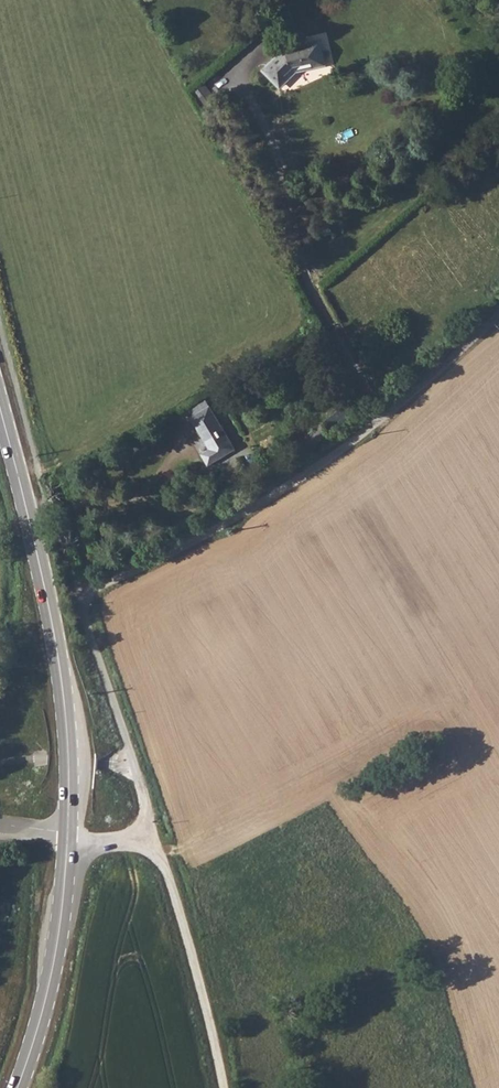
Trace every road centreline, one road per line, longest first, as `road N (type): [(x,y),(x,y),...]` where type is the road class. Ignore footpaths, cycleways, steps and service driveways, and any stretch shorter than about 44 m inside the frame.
road 1 (residential): [(84,603),(94,588),(222,529),(354,439),(498,318)]
road 2 (secondary): [(69,844),(61,676),(0,402)]
road 3 (unclassified): [(154,834),(224,1087)]
road 4 (secondary): [(19,1087),(51,988),(69,844)]
road 5 (unclassified): [(154,834),(84,603)]

